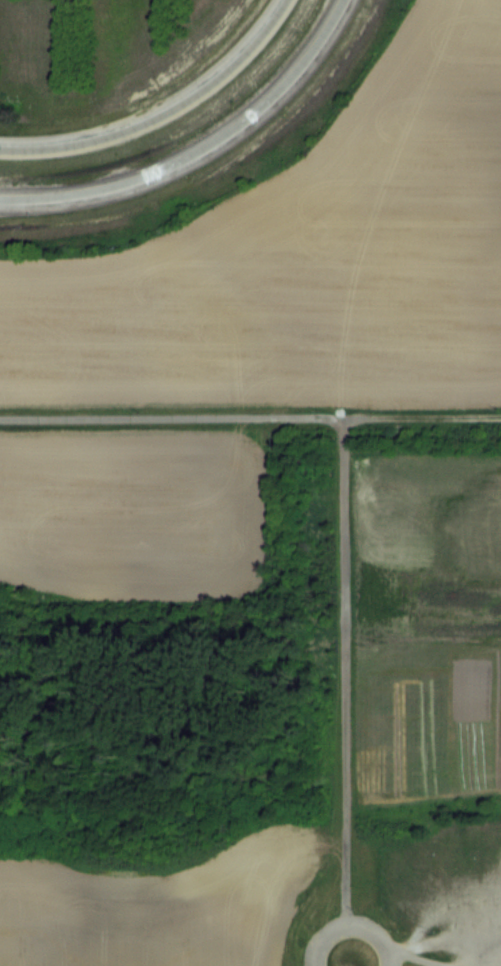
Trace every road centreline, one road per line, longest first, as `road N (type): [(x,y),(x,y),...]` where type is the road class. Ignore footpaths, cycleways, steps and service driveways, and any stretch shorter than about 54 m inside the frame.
road 1 (motorway): [(0,197),(58,196),(153,175),(225,137),(284,86),(342,0)]
road 2 (motorway): [(285,0),(272,25),(209,89),(156,119),(85,147),(0,147)]

